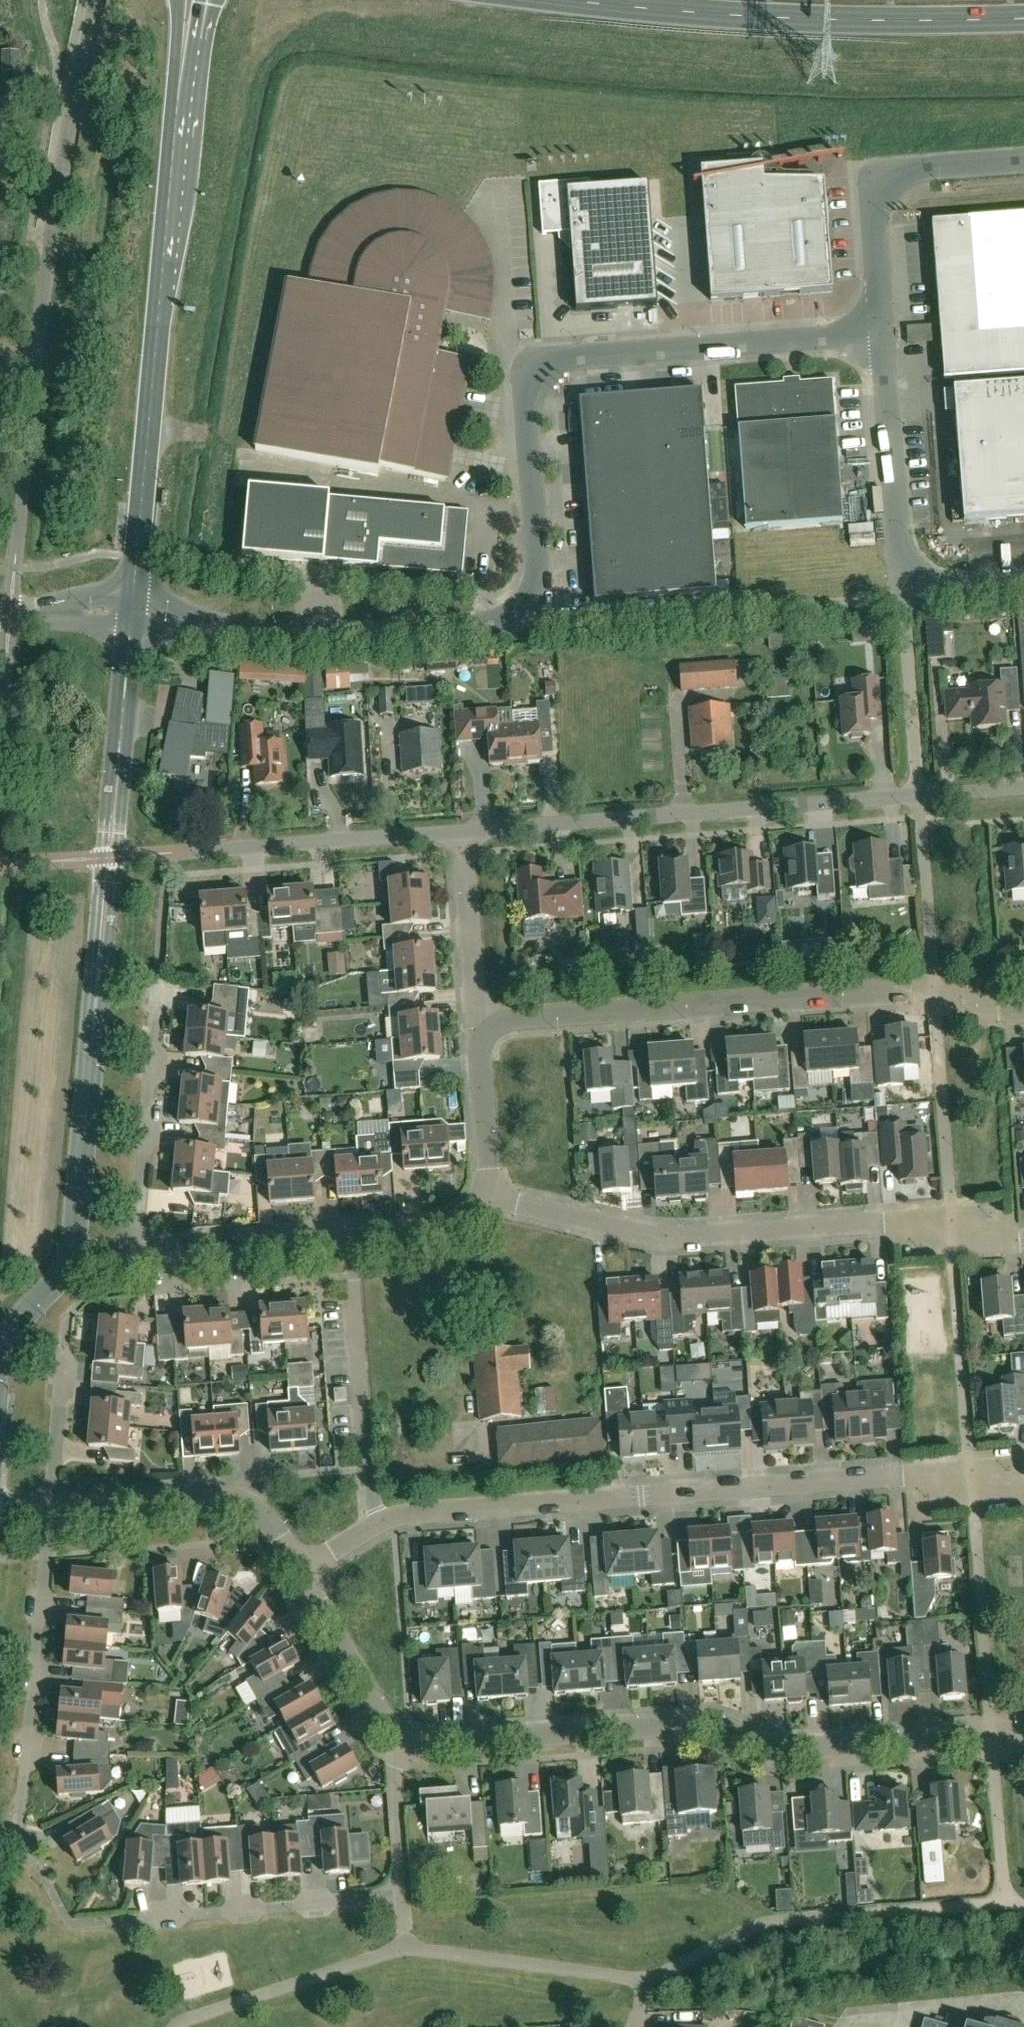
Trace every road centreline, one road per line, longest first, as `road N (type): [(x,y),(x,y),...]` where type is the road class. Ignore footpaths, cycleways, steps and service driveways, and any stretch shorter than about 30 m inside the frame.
road 1 (unclassified): [(133,612),(224,633),(286,636),(541,619),(525,406),(531,375),(557,359),(878,333)]
road 2 (residential): [(68,1261),(133,612)]
road 3 (unclassified): [(376,1525),(422,1513),(902,1476),(1023,1494)]
road 4 (unclassified): [(398,1747),(705,1728),(773,1750),(1023,1737)]
road 5 (residential): [(464,832),(1023,789)]
road 6 (unclassified): [(1023,1243),(881,1227),(672,1239),(489,1196)]
road 7 (unclassified): [(1023,1011),(902,991),(523,1016),(490,1026)]
road 8 (primary): [(580,0),(851,20),(1023,20)]
road 9 (residential): [(398,1747),(400,1898),(139,1919)]
road 10 (residential): [(39,1869),(19,1833),(49,1511)]
road 11 (residential): [(160,331),(207,0)]
road 12 (residential): [(176,0),(160,331)]
road 13 (residential): [(139,857),(464,832)]
road 14 (unclassified): [(878,333),(870,197),(878,178),(1023,160)]
road 15 (unclassified): [(376,1525),(352,1238)]
road 16 (residential): [(133,612),(160,331)]
road 17 (unclassified): [(294,1572),(262,1516),(224,1499),(49,1511)]
road 18 (residential): [(136,1254),(159,974)]
road 19 (unclassified): [(906,589),(878,333)]
road 20 (unclassified): [(136,1254),(352,1238)]
road 21 (unclassified): [(294,1572),(398,1747)]
road 22 (residential): [(490,1026),(473,1001),(464,832)]
road 23 (residential): [(489,1196),(476,1049),(490,1026)]
road 24 (residential): [(49,1511),(63,1346)]
road 25 (residential): [(352,1238),(452,1225),(489,1196)]
road 26 (unclassified): [(0,613),(133,612)]

